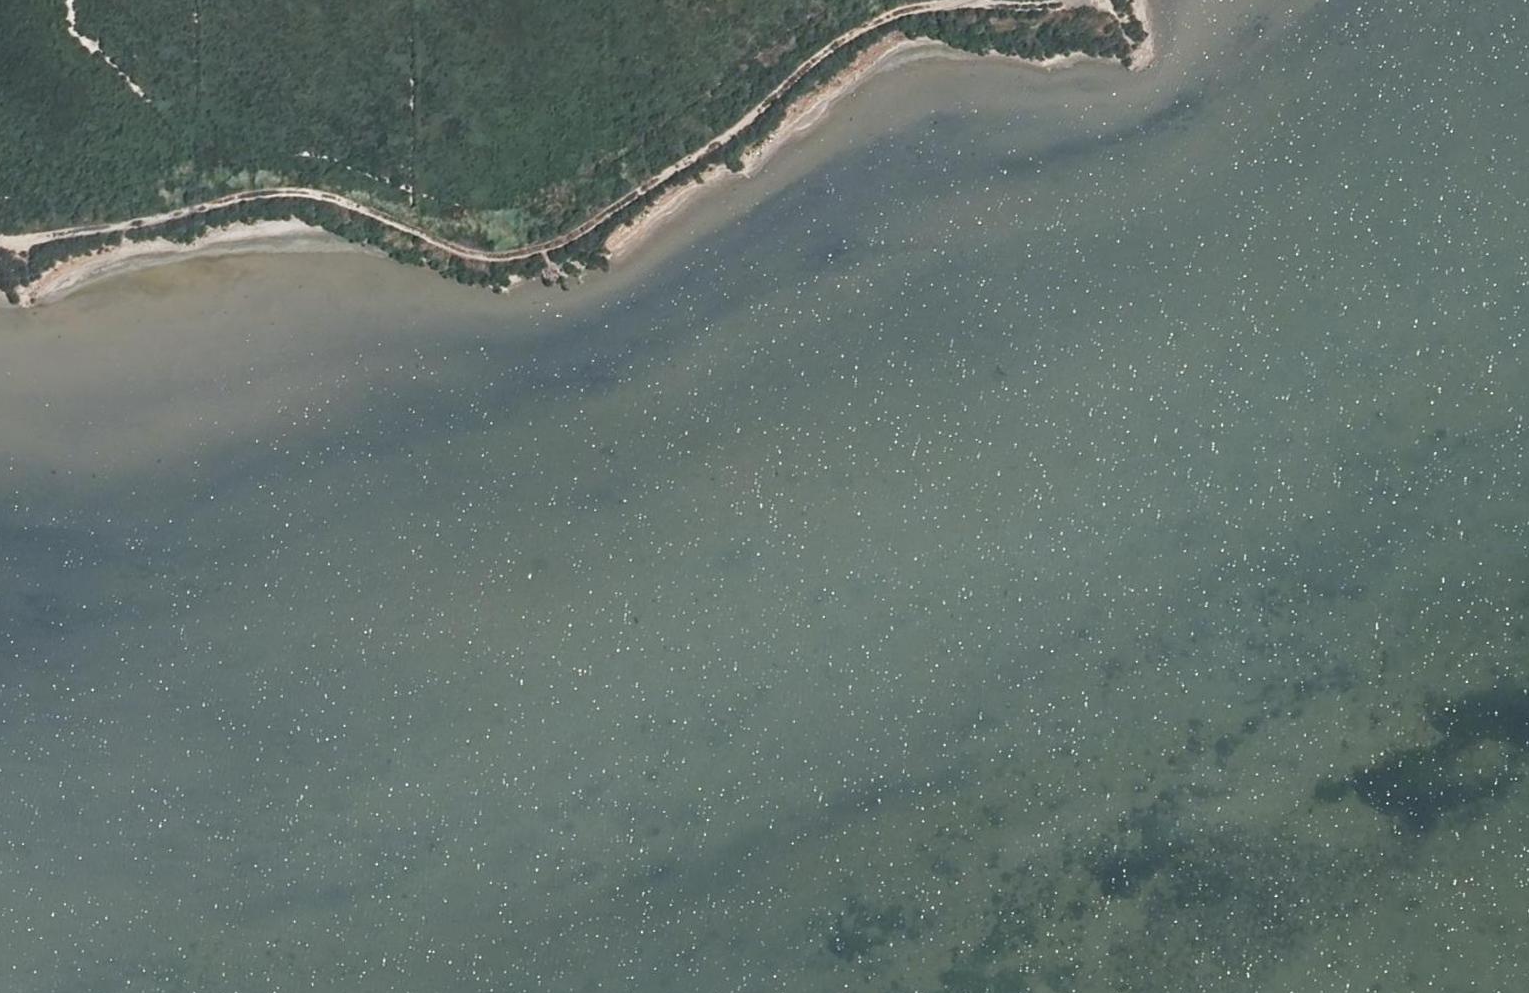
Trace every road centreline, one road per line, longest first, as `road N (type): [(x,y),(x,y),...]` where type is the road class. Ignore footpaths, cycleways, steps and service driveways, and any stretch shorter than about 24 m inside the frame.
road 1 (track): [(954,0),(859,33),(818,61),(752,132),(555,248),(472,255),(334,201),(278,193),(150,223),(0,243)]
road 2 (track): [(940,5),(1026,11),(1086,0)]

